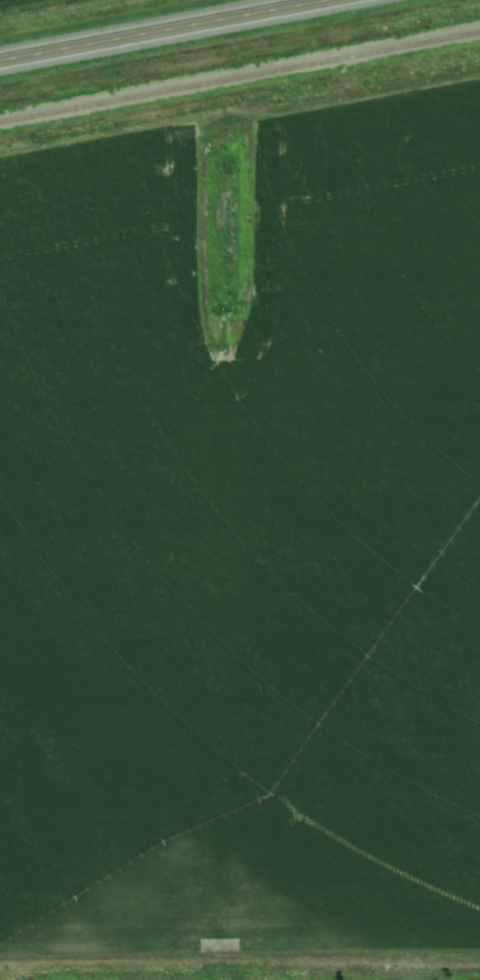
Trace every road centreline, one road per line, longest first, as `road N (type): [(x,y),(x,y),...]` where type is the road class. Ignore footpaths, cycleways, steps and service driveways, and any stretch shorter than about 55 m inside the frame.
road 1 (primary): [(0,62),(341,0)]

